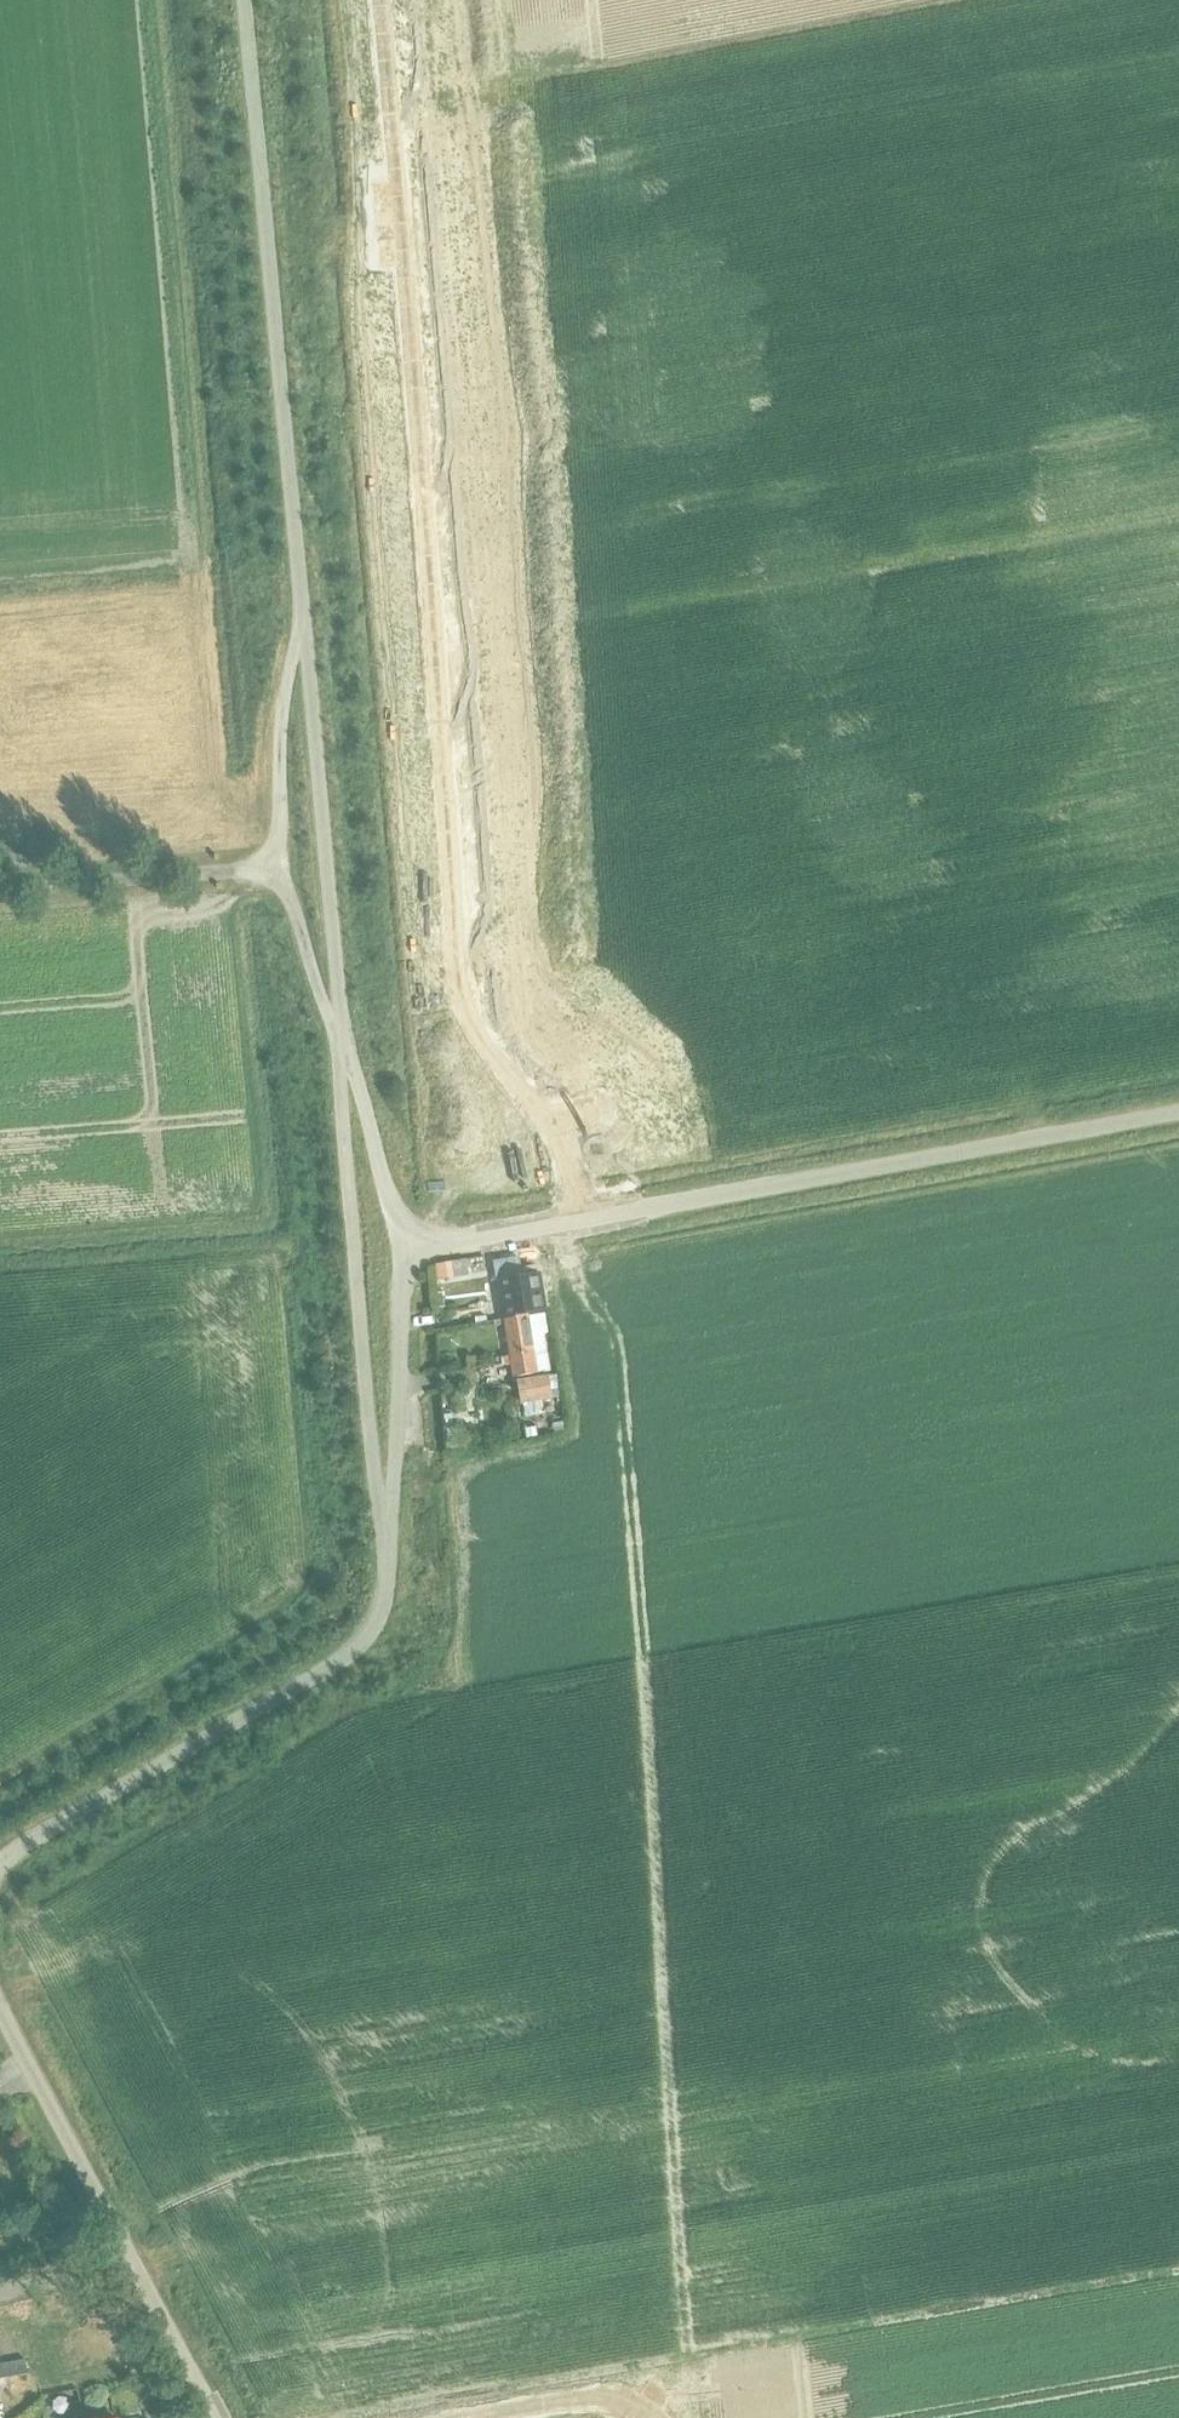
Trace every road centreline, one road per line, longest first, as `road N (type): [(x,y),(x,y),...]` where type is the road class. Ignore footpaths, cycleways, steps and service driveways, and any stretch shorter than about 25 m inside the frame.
road 1 (unclassified): [(341,1063),(247,0)]
road 2 (unclassified): [(413,1249),(1178,1109)]
road 3 (unclassified): [(0,1861),(328,1647),(372,1593),(383,1520)]
road 4 (unclassified): [(383,1520),(341,1063)]
road 5 (unclassified): [(209,2417),(0,2012)]
road 6 (unclassified): [(383,1520),(398,1458),(413,1249)]
road 7 (unclassified): [(413,1249),(341,1063)]

